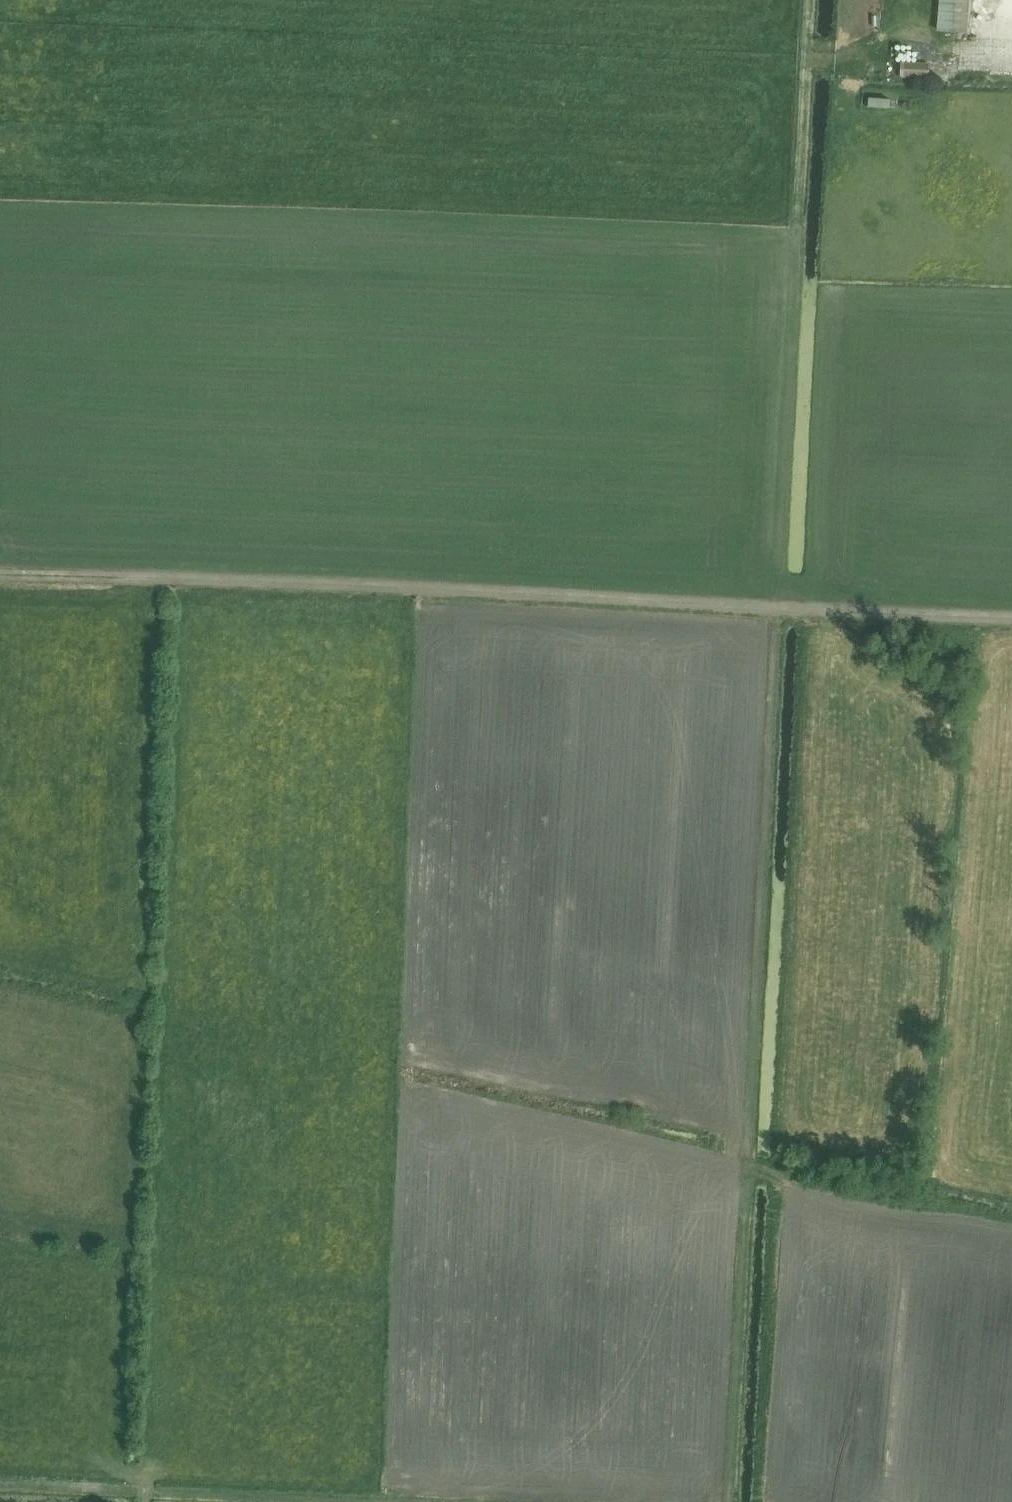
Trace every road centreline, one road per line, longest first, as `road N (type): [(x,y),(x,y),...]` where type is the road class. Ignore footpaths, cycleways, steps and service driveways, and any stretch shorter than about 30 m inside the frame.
road 1 (track): [(1011,621),(0,582)]

